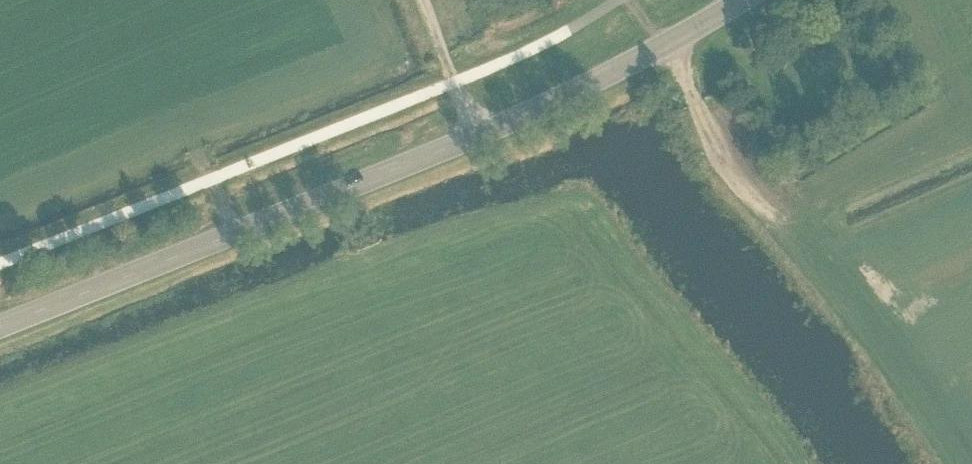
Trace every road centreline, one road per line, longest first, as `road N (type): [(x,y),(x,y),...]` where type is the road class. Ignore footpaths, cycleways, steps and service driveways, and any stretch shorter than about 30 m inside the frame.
road 1 (secondary): [(0,326),(481,134),(740,0)]
road 2 (track): [(749,197),(714,148),(670,41)]
road 3 (track): [(422,0),(475,137)]

